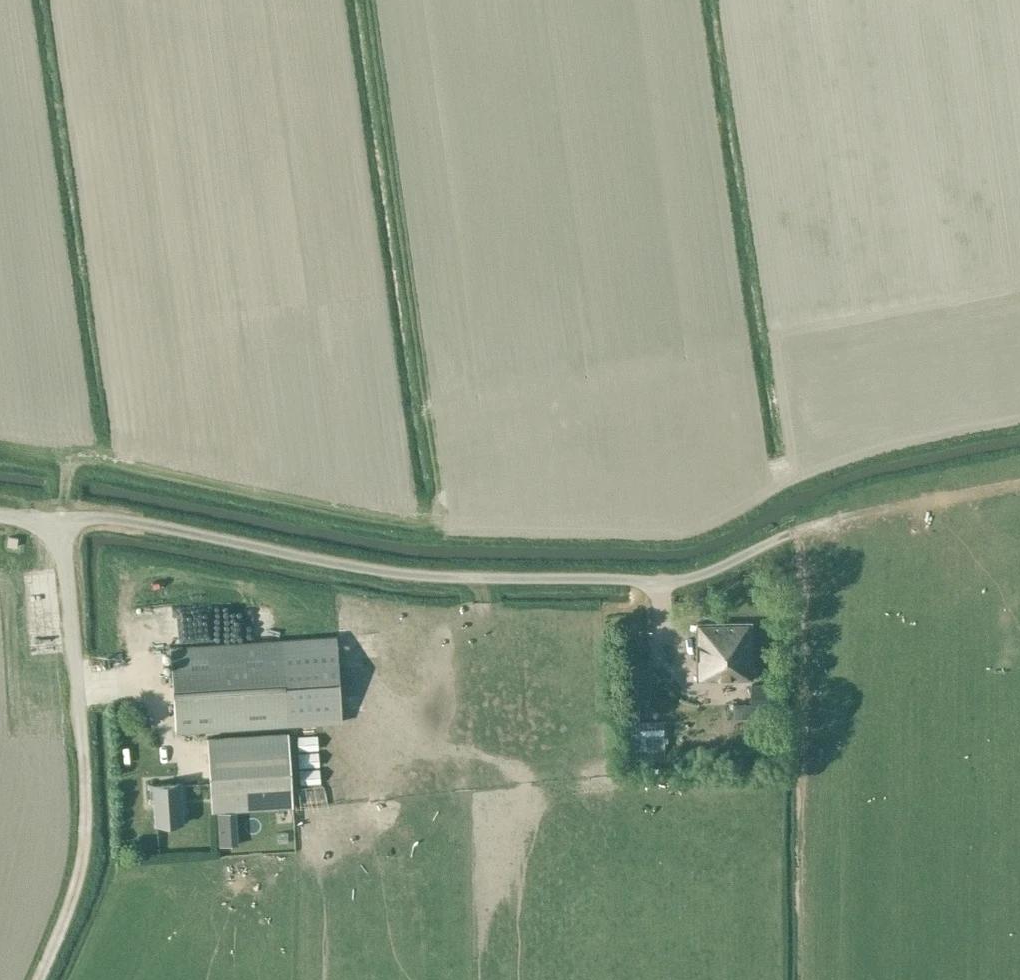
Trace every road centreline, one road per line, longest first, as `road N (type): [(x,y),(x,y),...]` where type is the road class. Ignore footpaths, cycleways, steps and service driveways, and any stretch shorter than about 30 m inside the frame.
road 1 (unclassified): [(0,513),(101,517),(435,578),(682,582),(800,530)]
road 2 (track): [(800,530),(1019,485)]

